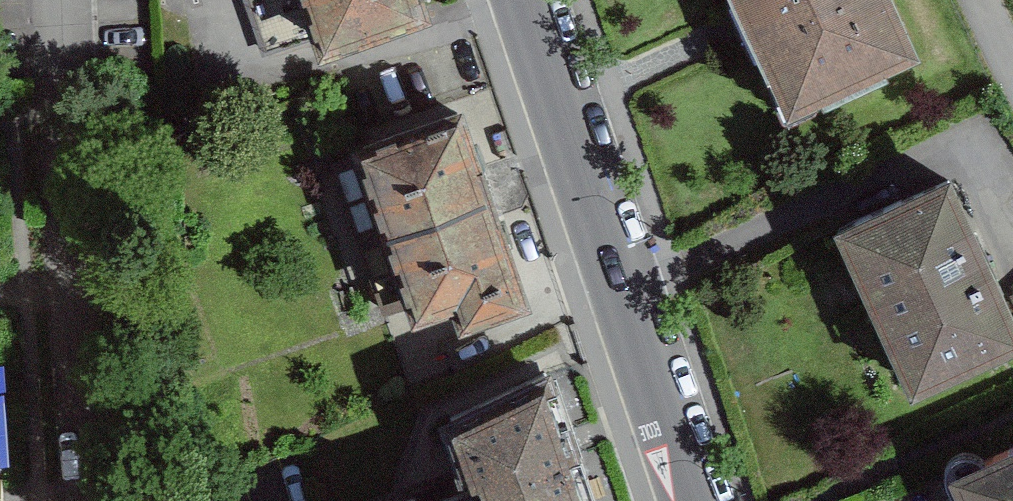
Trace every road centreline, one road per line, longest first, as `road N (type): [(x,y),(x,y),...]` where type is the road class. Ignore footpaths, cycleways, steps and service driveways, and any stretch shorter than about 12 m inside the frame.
road 1 (residential): [(517,0),(688,500)]

